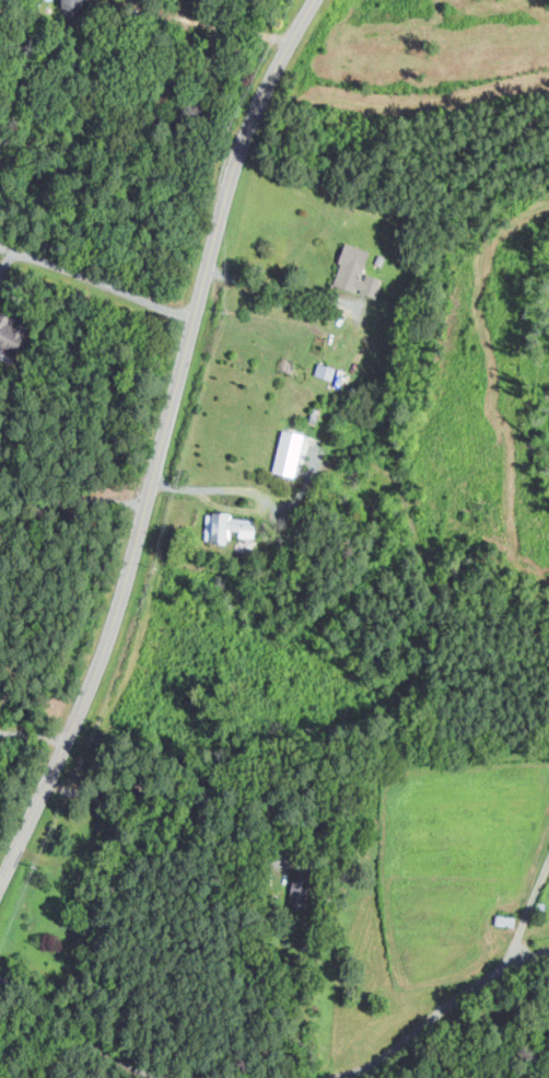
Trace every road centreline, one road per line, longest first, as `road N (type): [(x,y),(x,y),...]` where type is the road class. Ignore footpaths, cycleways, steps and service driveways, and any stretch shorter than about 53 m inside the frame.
road 1 (tertiary): [(0,884),(102,659),(237,157),(315,0)]
road 2 (residential): [(334,1077),(507,965),(548,948)]
road 3 (residential): [(0,979),(56,1007),(112,1053),(167,1077)]

